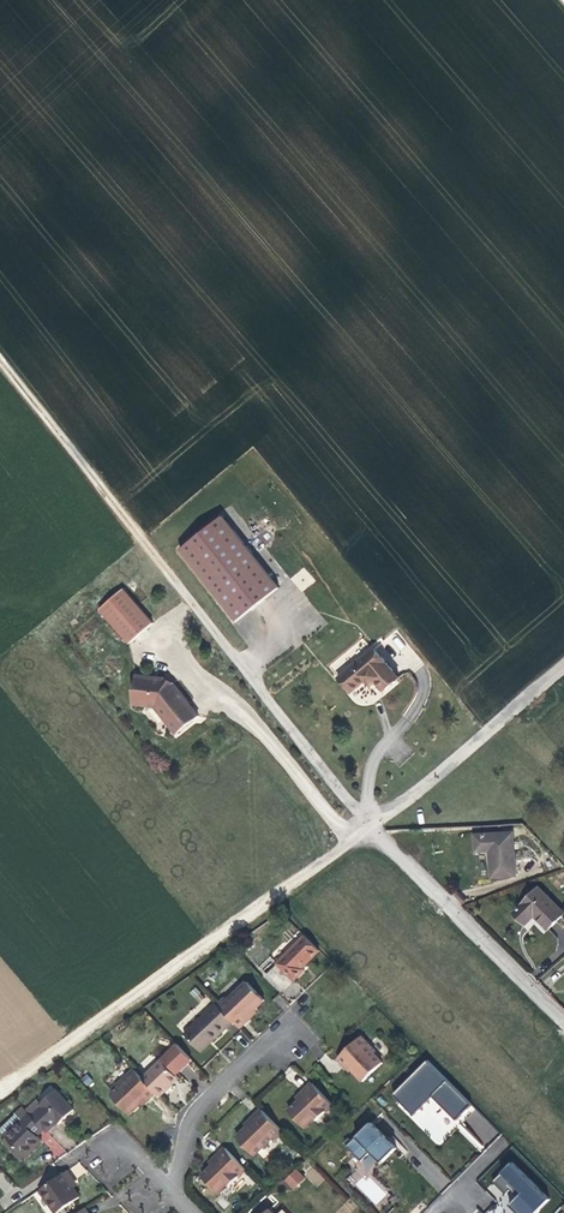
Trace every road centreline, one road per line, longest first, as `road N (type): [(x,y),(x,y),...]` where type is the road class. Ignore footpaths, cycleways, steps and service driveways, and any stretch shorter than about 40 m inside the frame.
road 1 (track): [(0,352),(371,827)]
road 2 (residential): [(0,1091),(371,827)]
road 3 (residential): [(563,1018),(371,827)]
road 4 (residential): [(371,827),(563,667)]
road 5 (residential): [(172,1187),(197,1110),(280,1035)]

